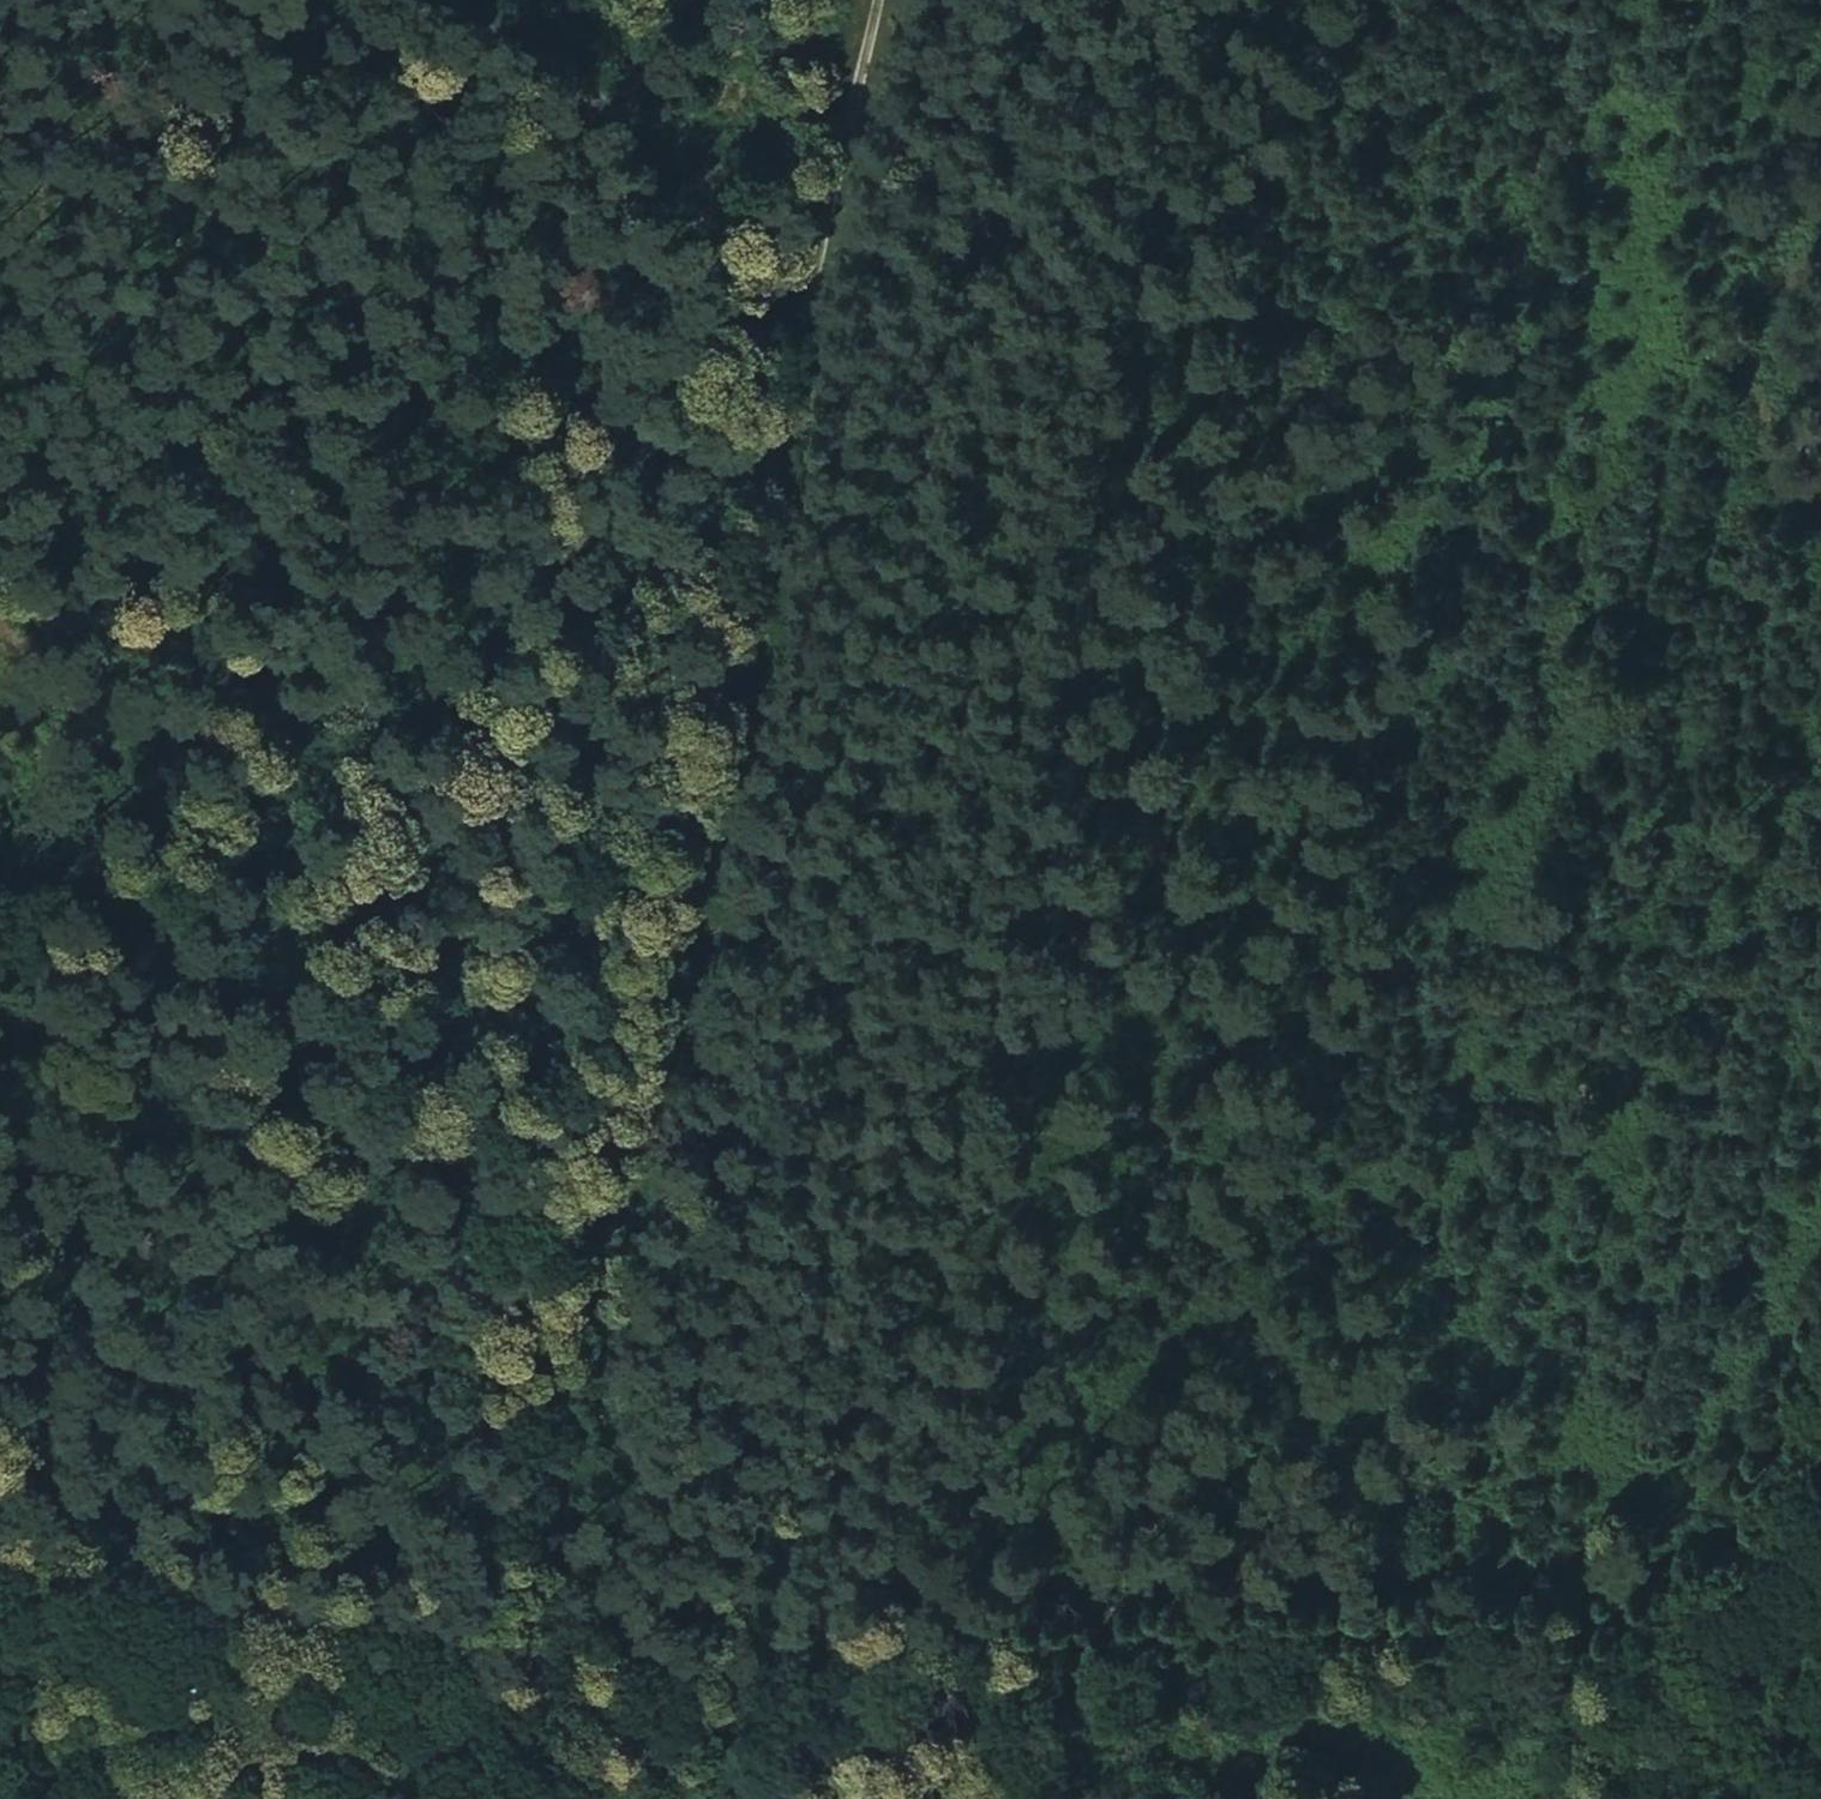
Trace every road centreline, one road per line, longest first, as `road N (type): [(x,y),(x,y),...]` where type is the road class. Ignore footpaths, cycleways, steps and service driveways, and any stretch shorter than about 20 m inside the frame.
road 1 (track): [(517,1683),(537,1645),(891,0)]
road 2 (track): [(1820,1211),(1726,1414),(1675,1644)]

